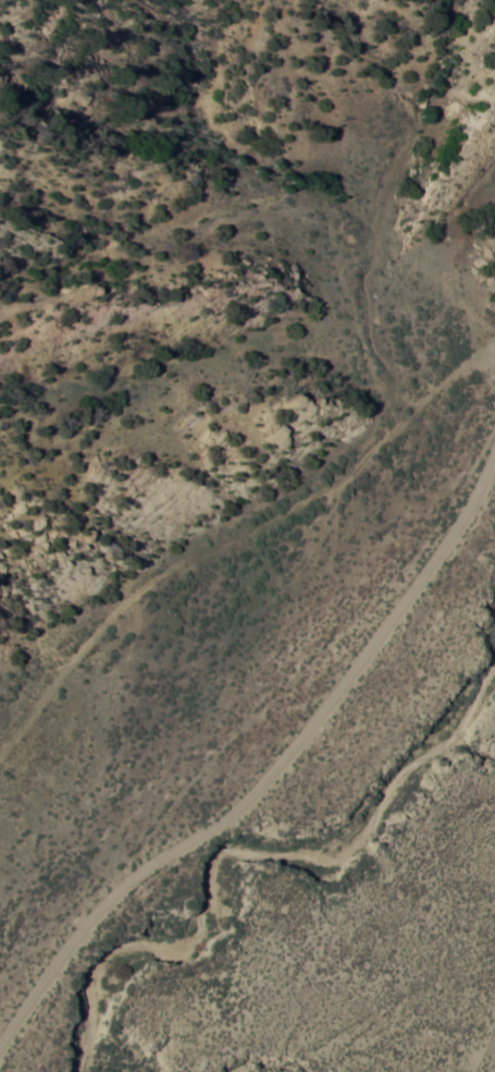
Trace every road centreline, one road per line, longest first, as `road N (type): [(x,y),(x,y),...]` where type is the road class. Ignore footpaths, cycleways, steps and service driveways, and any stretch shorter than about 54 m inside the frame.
road 1 (residential): [(0,987),(54,902),(231,776),(453,519),(494,387)]

